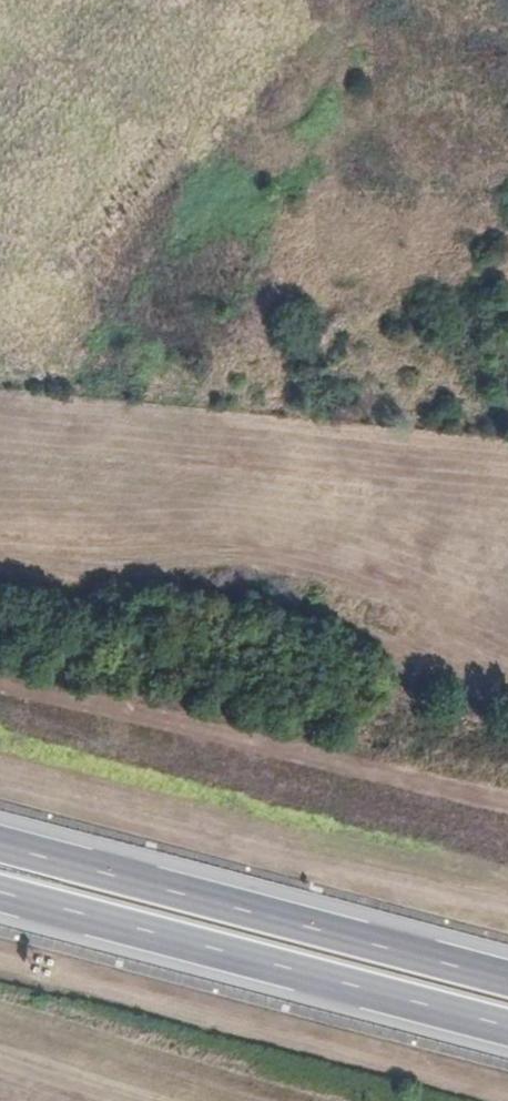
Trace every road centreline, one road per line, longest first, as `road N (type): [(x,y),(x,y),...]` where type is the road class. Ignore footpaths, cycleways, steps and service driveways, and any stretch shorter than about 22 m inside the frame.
road 1 (motorway): [(0,899),(507,1036)]
road 2 (motorway): [(507,988),(0,852)]

